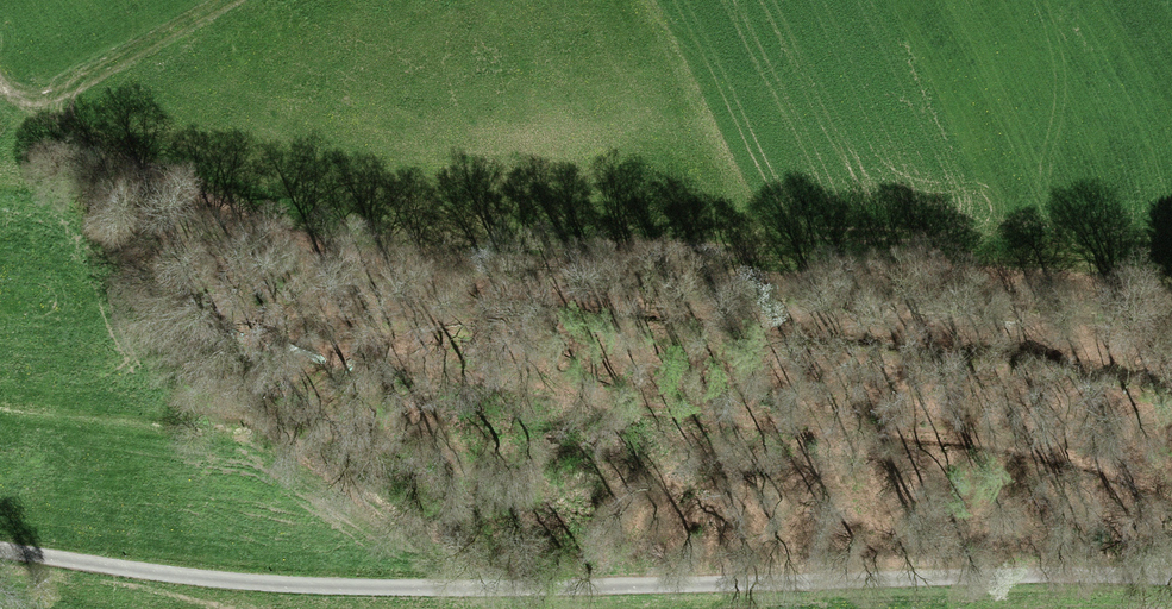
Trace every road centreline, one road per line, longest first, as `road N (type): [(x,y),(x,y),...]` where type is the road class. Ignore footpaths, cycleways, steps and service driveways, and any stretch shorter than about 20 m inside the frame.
road 1 (track): [(1171,374),(1081,337),(652,310),(376,274),(112,165),(13,106)]
road 2 (unclassified): [(1171,581),(471,591),(0,552)]
road 3 (track): [(0,80),(13,106),(224,0)]

